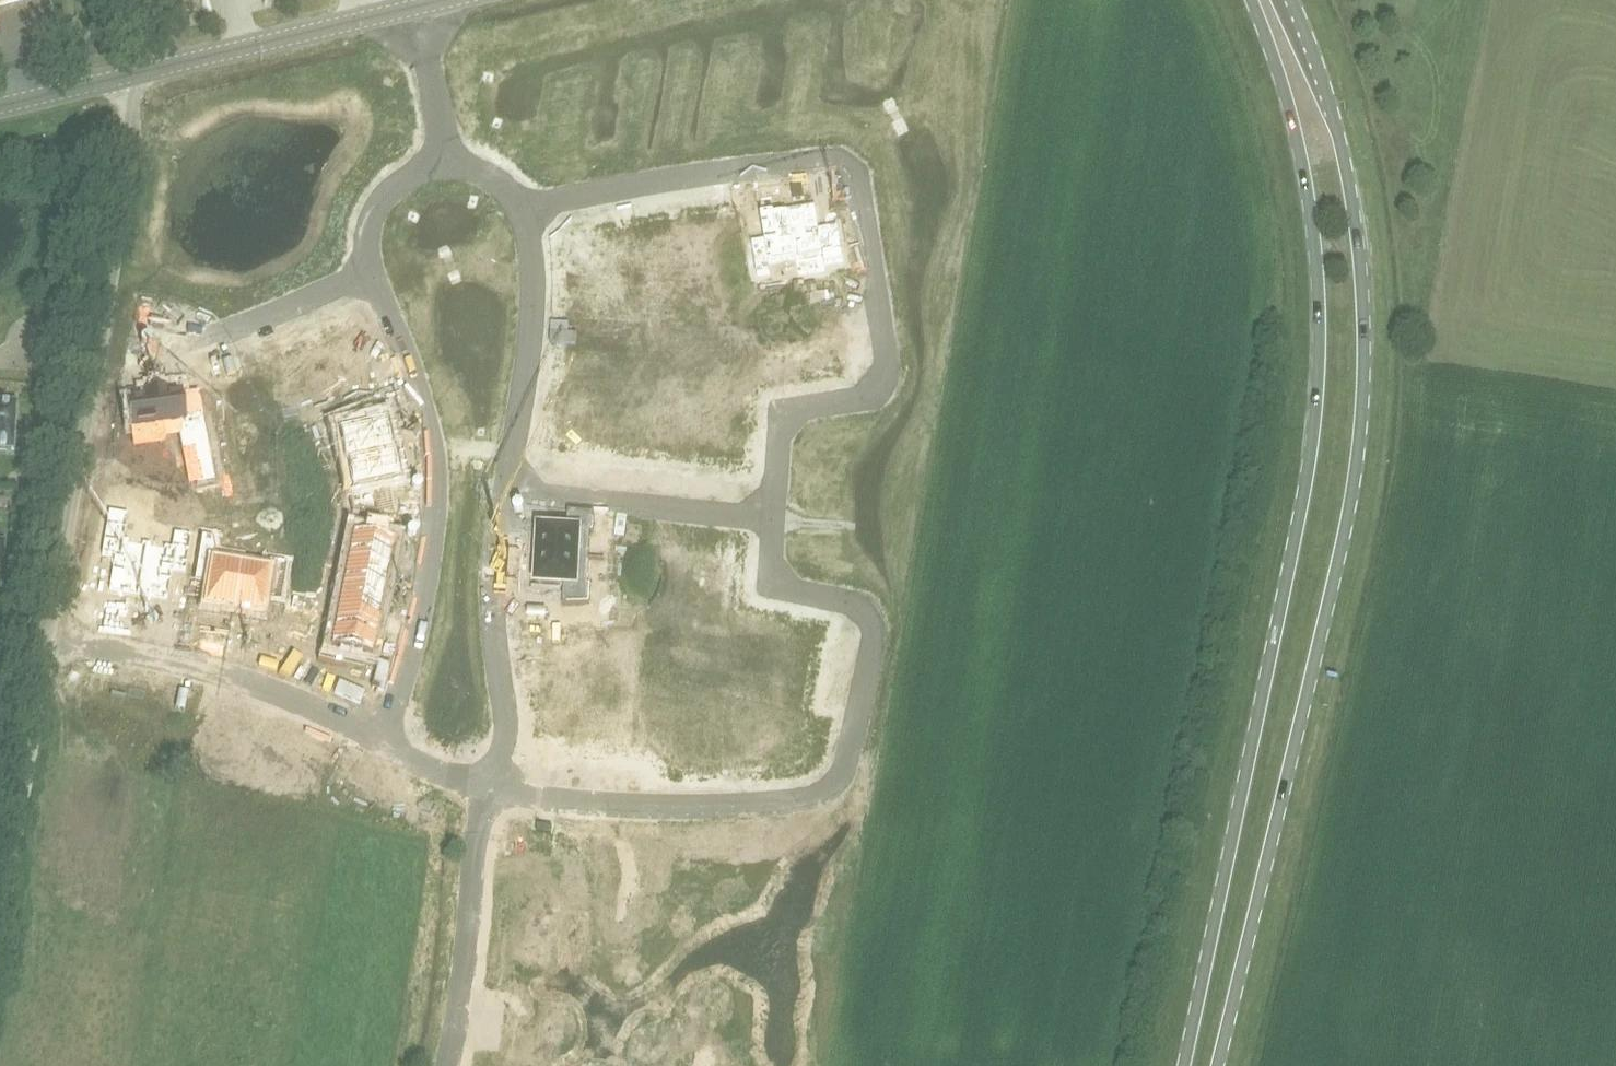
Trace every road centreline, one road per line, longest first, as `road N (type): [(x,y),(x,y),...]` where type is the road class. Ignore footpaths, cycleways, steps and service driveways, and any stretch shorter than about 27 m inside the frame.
road 1 (primary): [(1218,1065),(1346,529),(1363,392),(1362,280),(1346,165),(1292,0)]
road 2 (primary): [(1251,0),(1304,174),(1319,291),(1318,388),(1292,555),(1183,1065)]
road 3 (residential): [(531,213),(834,171),(845,180),(858,208),(885,383),(853,399),(786,409),(775,427),(772,518)]
road 4 (residential): [(772,518),(768,566),(786,591),(872,617),(839,770),(819,793),(741,808),(544,801),(491,791)]
road 5 (residential): [(49,643),(132,144),(123,78)]
road 6 (residential): [(388,744),(426,550),(429,468),(419,399),(366,273)]
road 7 (residential): [(229,939),(53,883),(37,987),(45,997),(185,963)]
road 8 (residential): [(388,744),(227,673),(49,643)]
road 9 (residential): [(506,493),(493,620),(510,723),(491,791)]
road 10 (unclassified): [(123,78),(415,9)]
road 11 (residential): [(531,213),(532,315),(506,493)]
road 12 (residential): [(491,791),(476,839),(446,1065)]
road 13 (residential): [(506,493),(772,518)]
road 14 (residential): [(366,273),(248,328),(184,344),(125,337)]
road 15 (residential): [(345,956),(388,744)]
road 16 (residential): [(366,273),(364,236),(393,181),(452,159)]
road 17 (residential): [(415,9),(452,159)]
road 18 (unclassified): [(0,106),(123,78)]
road 19 (residential): [(0,358),(22,326),(46,326),(54,332),(51,353),(25,361)]

